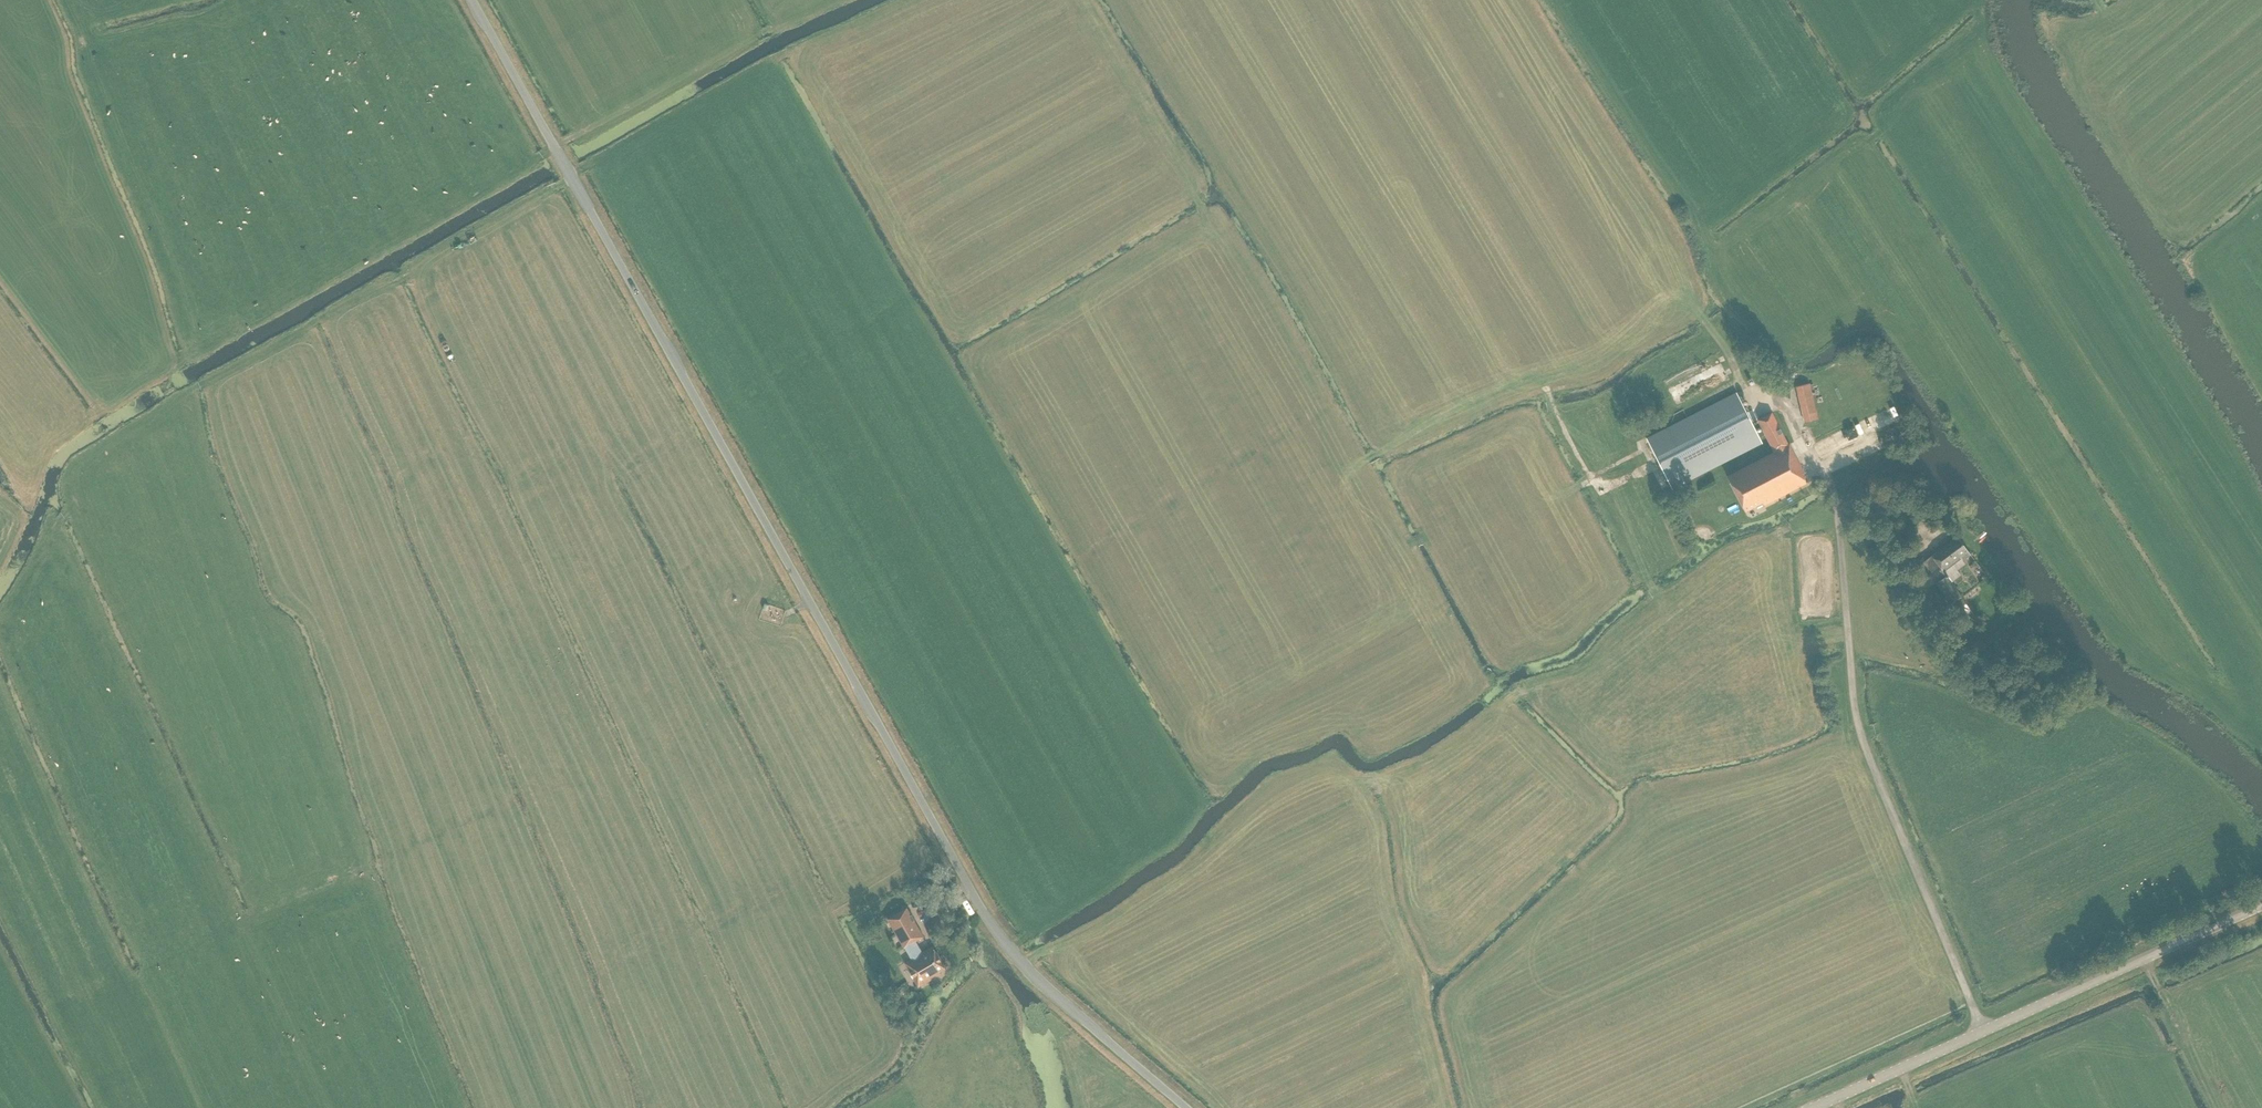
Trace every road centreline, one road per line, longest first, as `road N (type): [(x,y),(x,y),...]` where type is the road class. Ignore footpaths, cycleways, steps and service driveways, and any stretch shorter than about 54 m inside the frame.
road 1 (unclassified): [(1182,1107),(1037,983),(1000,939),(472,0)]
road 2 (unclassified): [(1980,1036),(1853,733),(1841,564),(1824,485)]
road 3 (secondary): [(1980,1036),(2261,906)]
road 4 (secondary): [(1820,1107),(1980,1036)]

